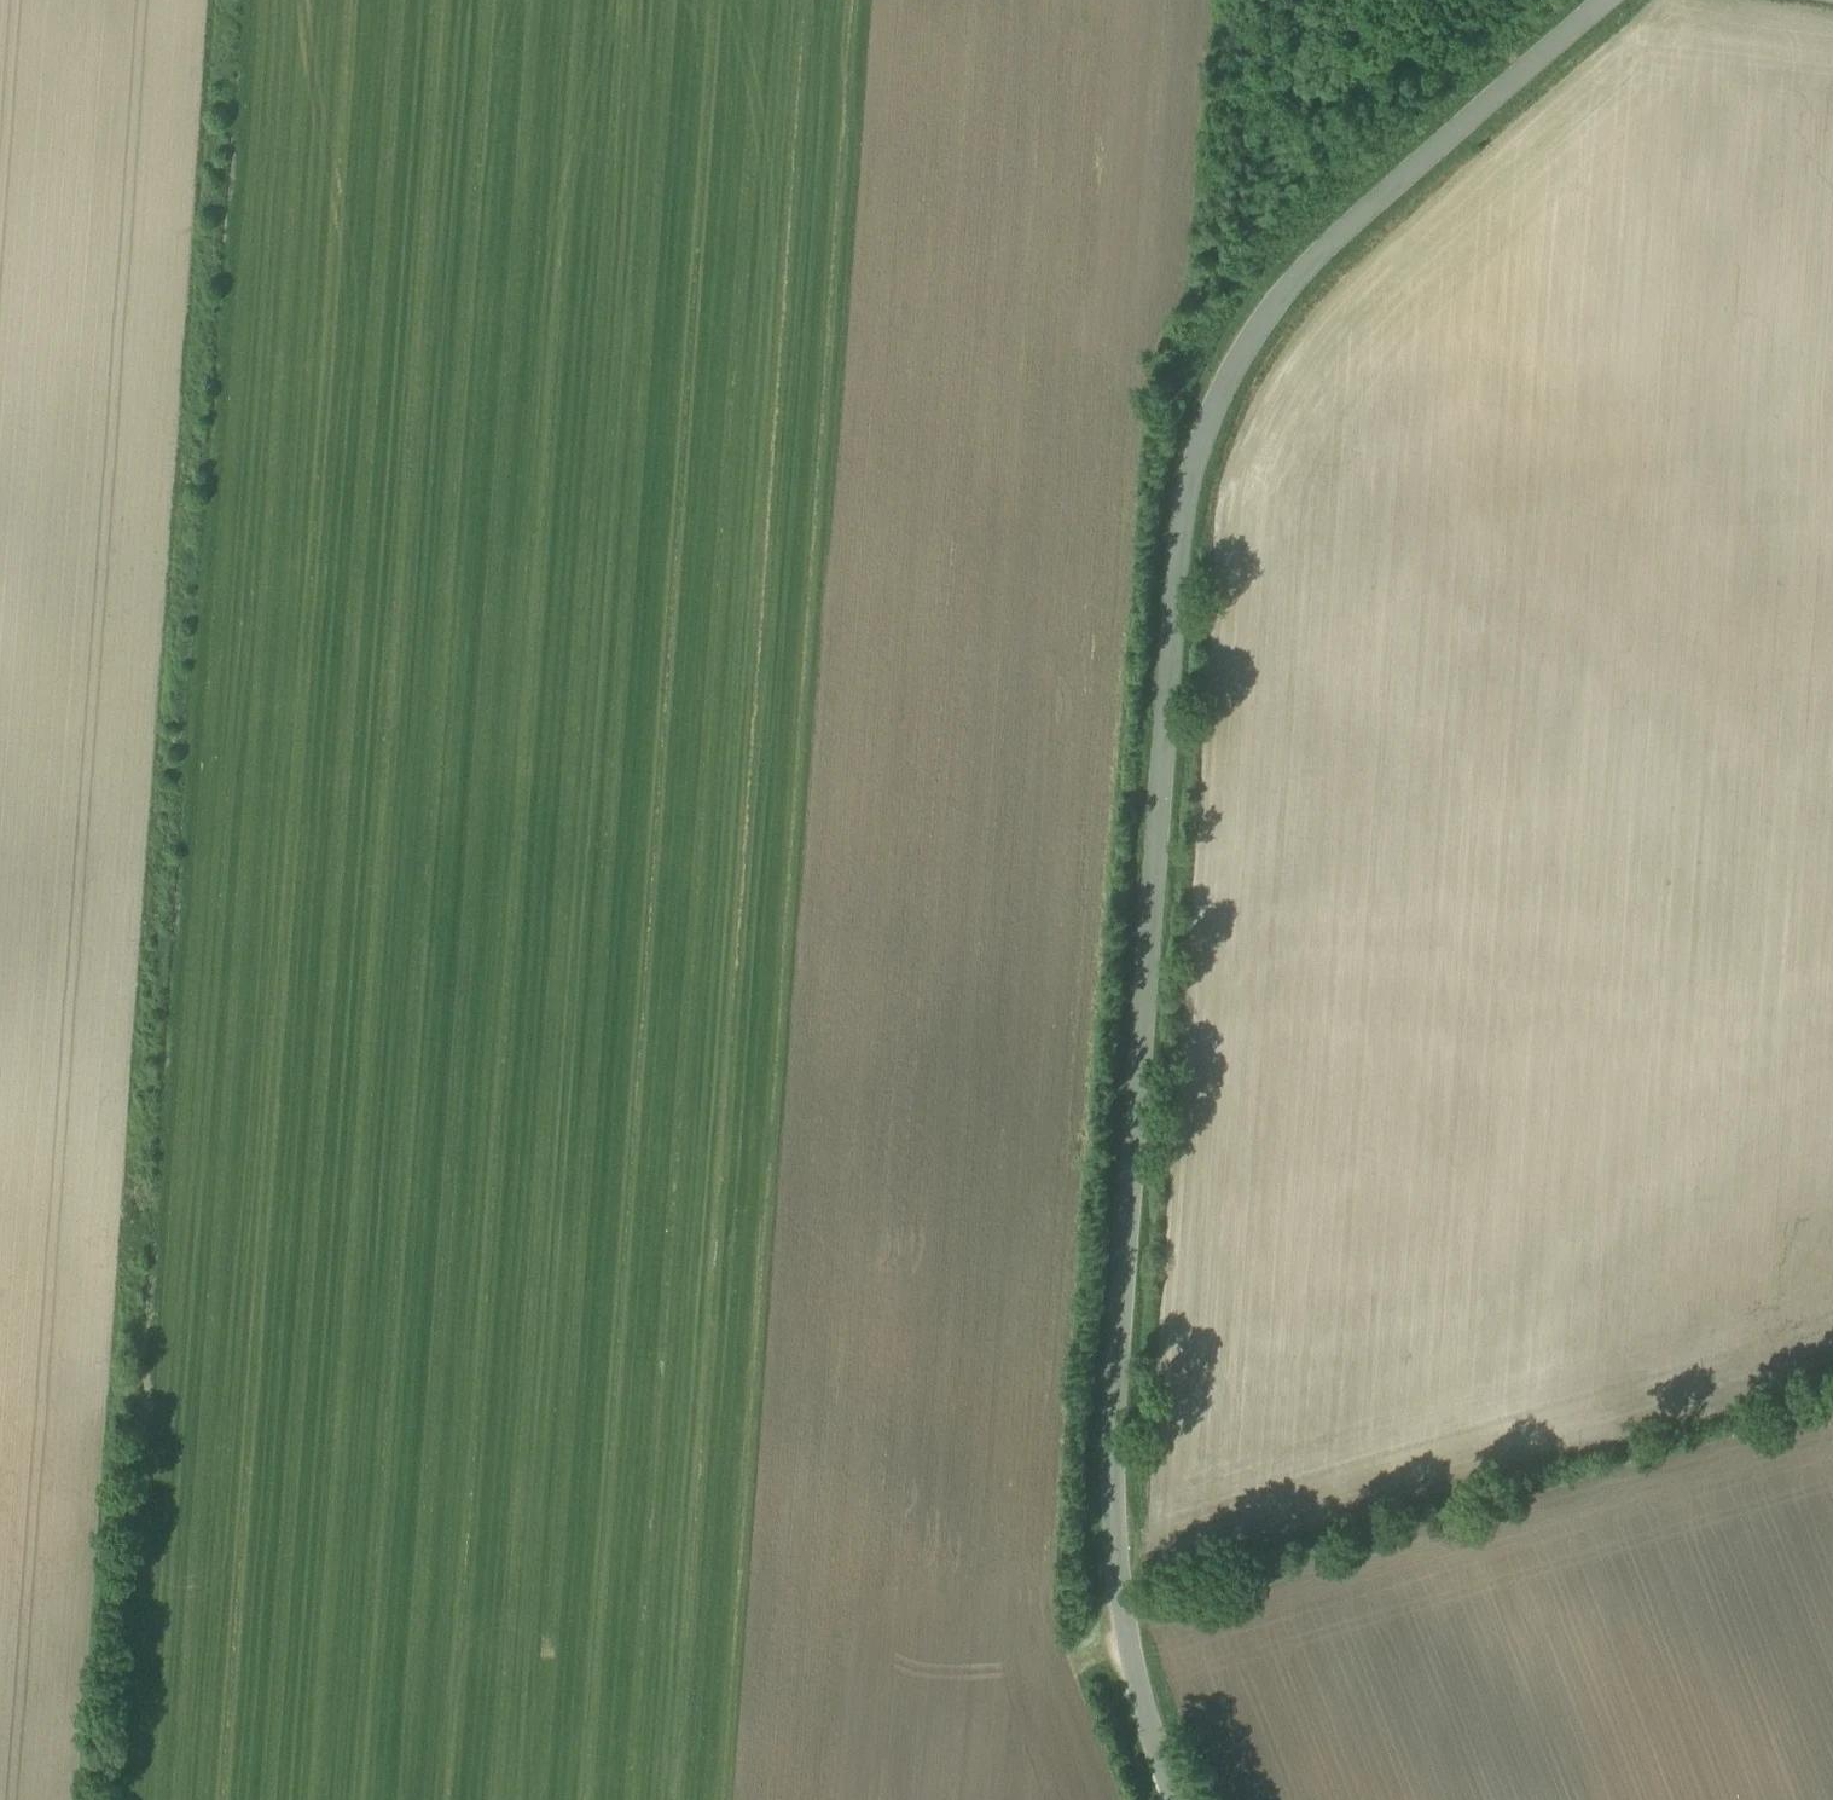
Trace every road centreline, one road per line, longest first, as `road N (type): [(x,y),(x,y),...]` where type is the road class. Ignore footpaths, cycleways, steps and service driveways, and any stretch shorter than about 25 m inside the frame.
road 1 (unclassified): [(1604,0),(1362,202),(1283,280),(1213,389),(1188,476),(1118,1368),(1121,1590),(1169,1799)]

